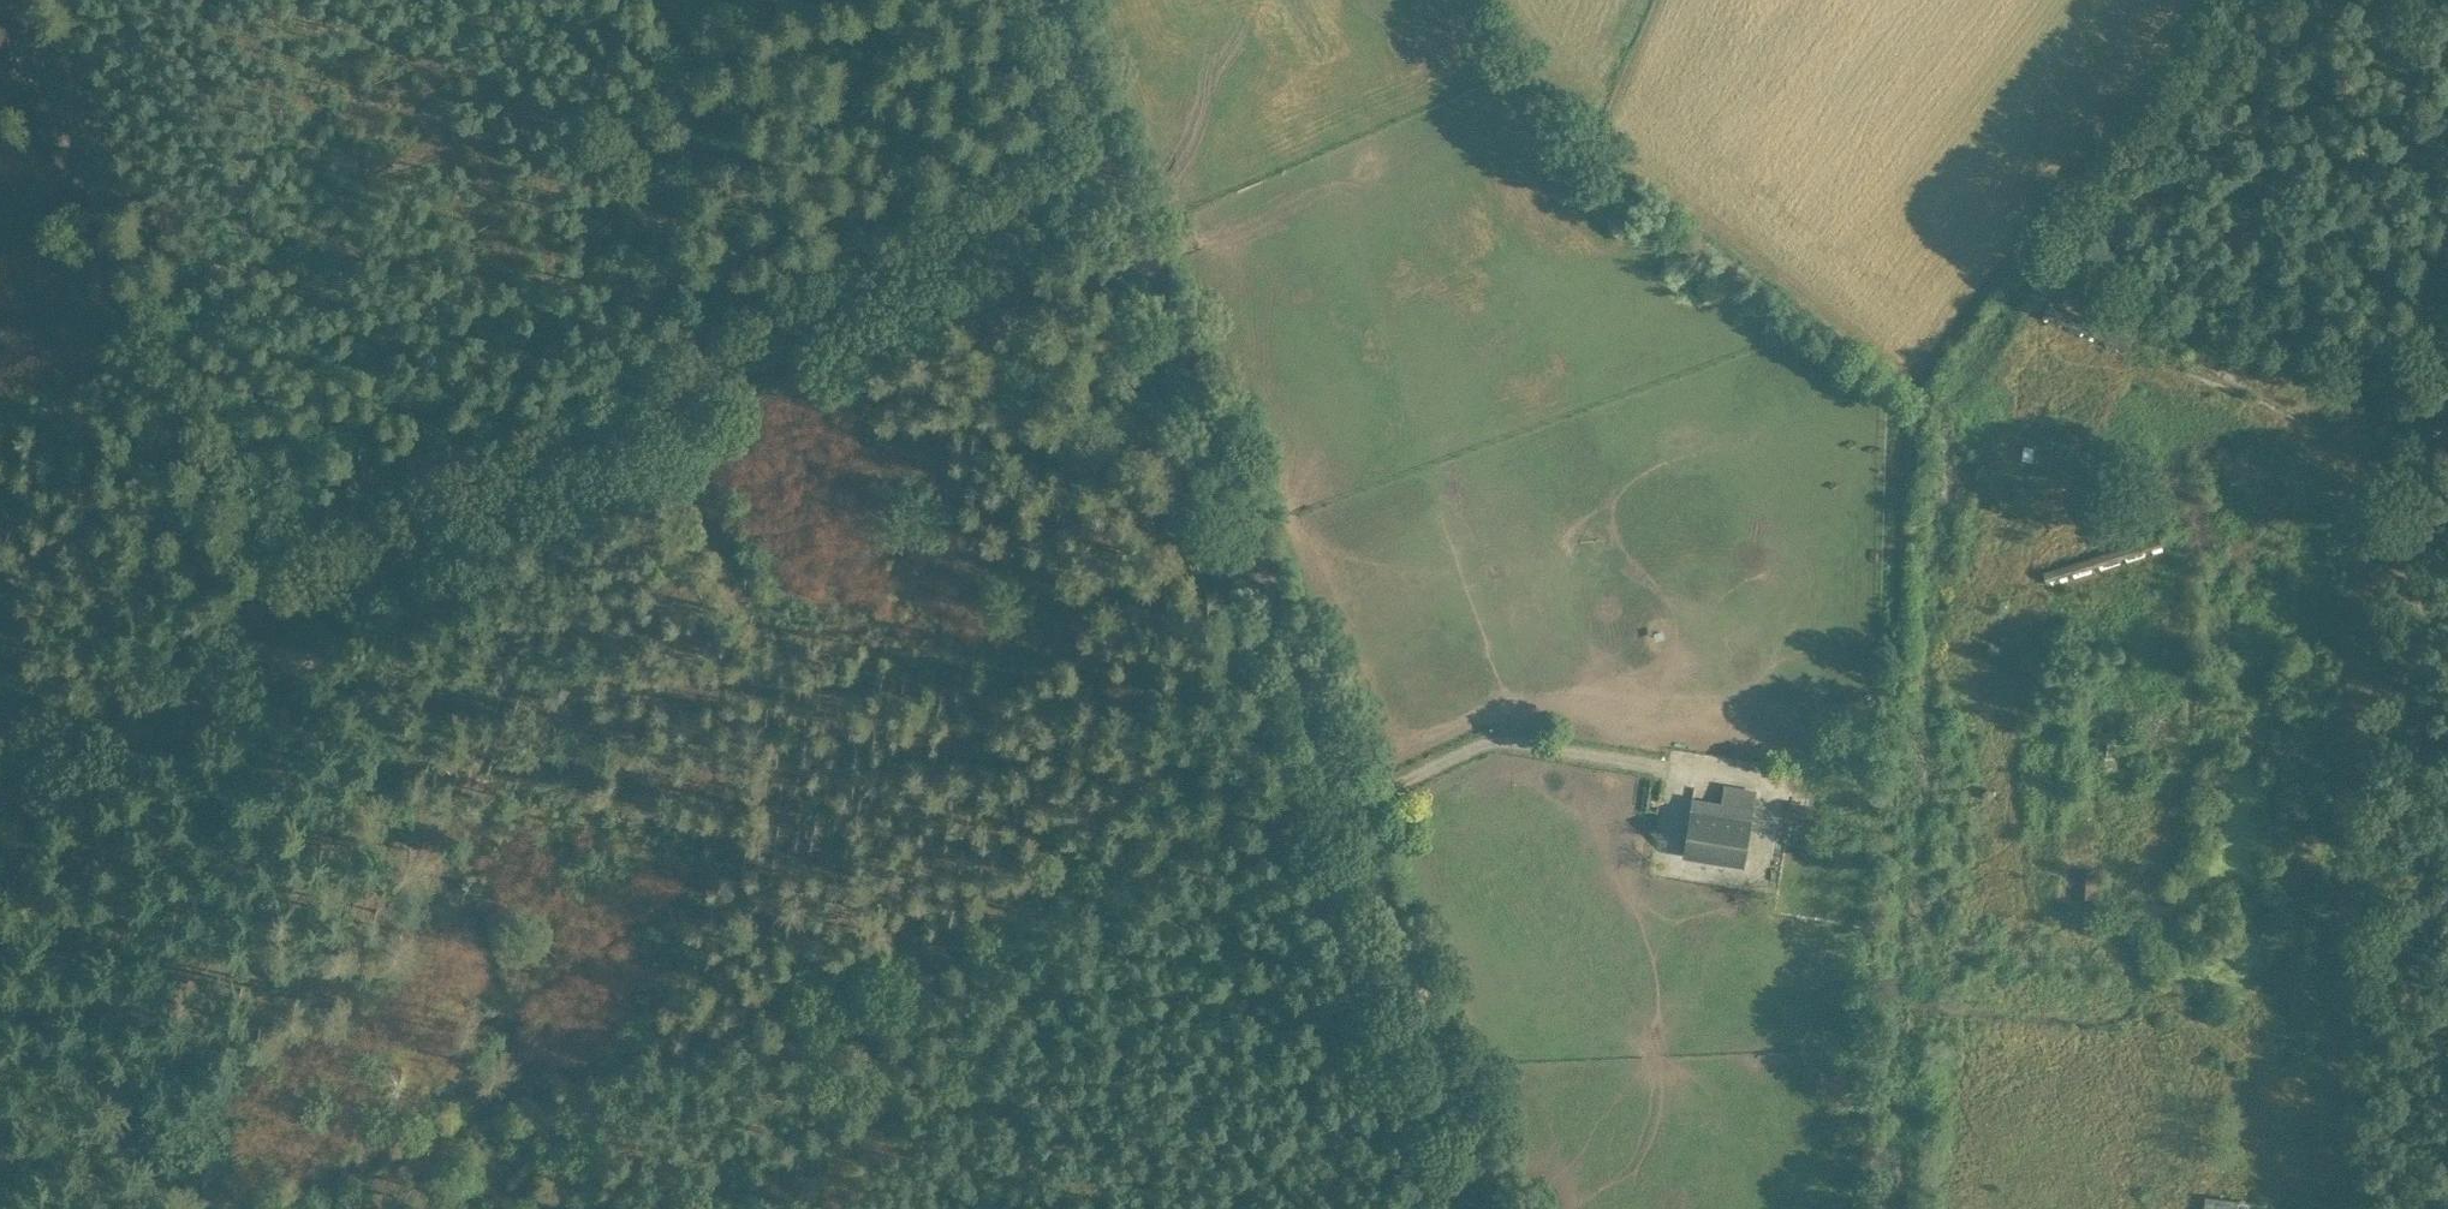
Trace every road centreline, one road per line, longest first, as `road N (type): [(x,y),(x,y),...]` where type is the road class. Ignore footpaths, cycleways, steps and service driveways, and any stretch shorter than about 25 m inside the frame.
road 1 (track): [(595,1208),(429,827),(283,607),(0,59)]
road 2 (track): [(1501,1208),(1360,782),(1073,0)]
road 3 (track): [(77,0),(166,161),(168,218),(109,265)]

